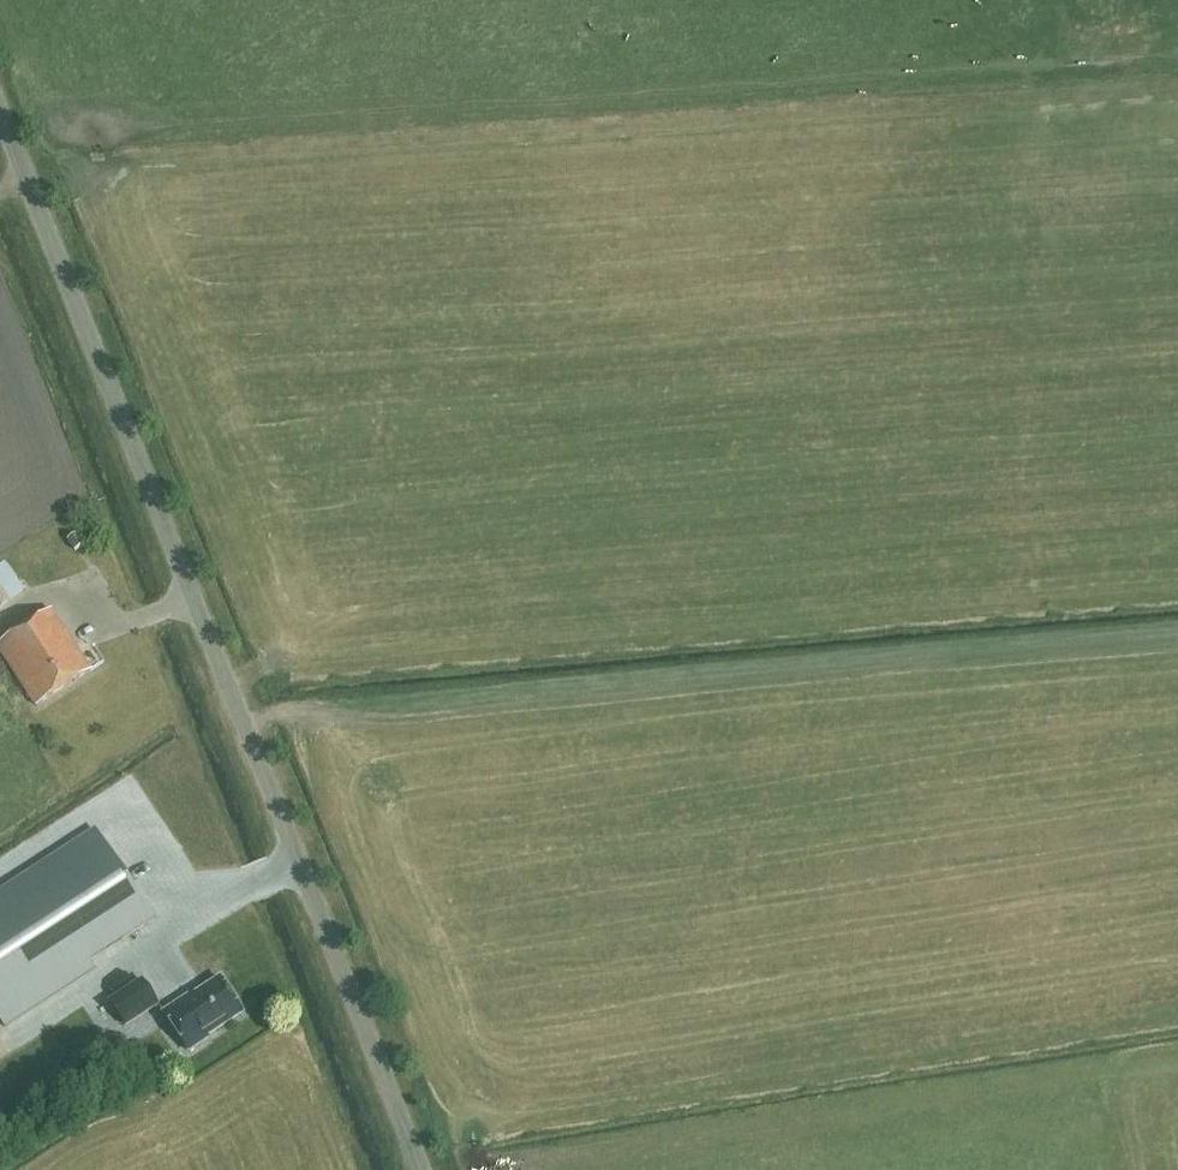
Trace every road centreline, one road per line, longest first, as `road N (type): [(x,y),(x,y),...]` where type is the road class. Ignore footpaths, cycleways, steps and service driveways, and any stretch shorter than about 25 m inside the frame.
road 1 (unclassified): [(424,1169),(0,110)]

